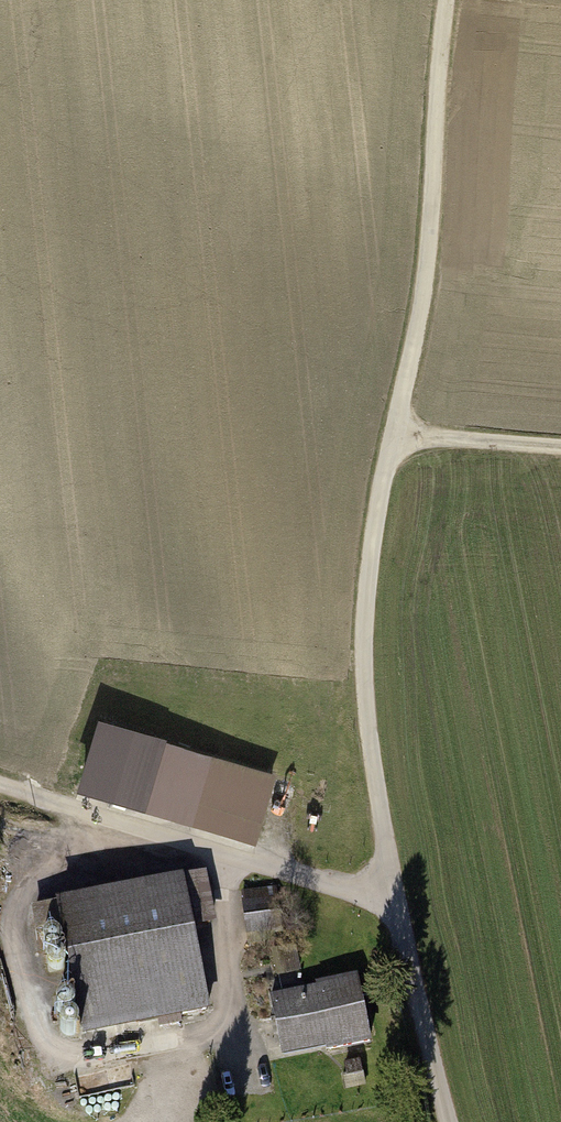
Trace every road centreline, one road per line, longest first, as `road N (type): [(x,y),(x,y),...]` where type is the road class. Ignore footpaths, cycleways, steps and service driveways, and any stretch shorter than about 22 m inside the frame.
road 1 (residential): [(449,1121),(376,786),(364,665),(370,549),(426,270),(446,0)]
road 2 (track): [(392,434),(560,448)]

